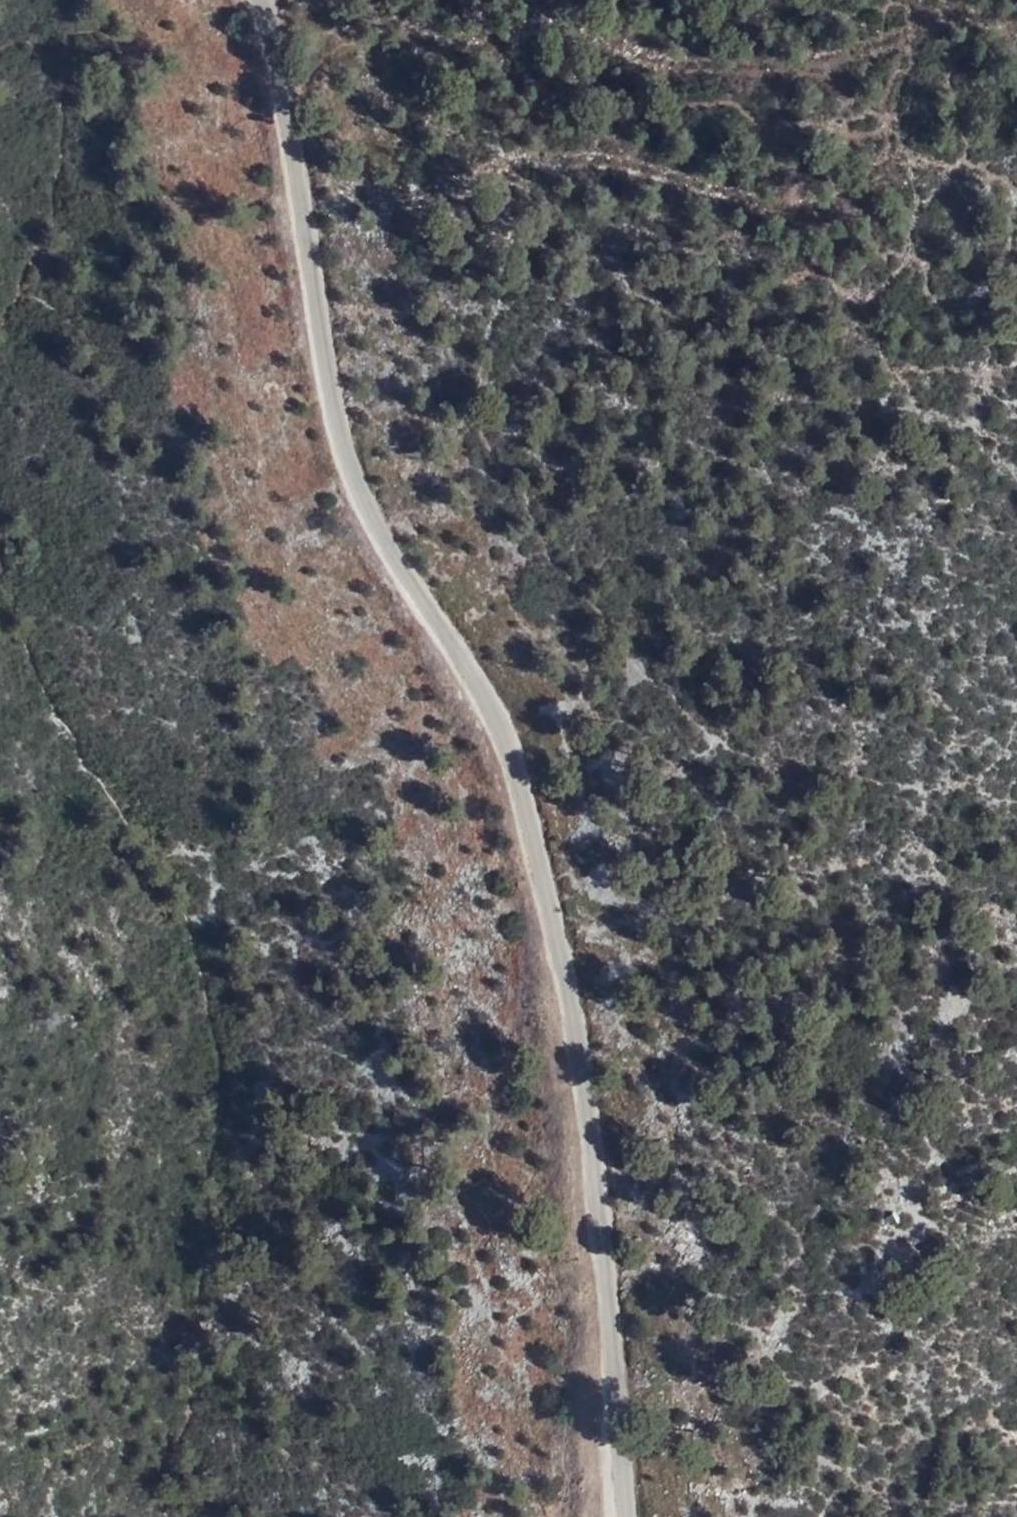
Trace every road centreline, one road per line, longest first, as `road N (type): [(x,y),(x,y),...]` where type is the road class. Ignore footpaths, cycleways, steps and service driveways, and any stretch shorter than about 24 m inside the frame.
road 1 (unclassified): [(628,1516),(576,1046),(524,786),(497,722),(368,512),(338,433),(280,60),(262,0)]

